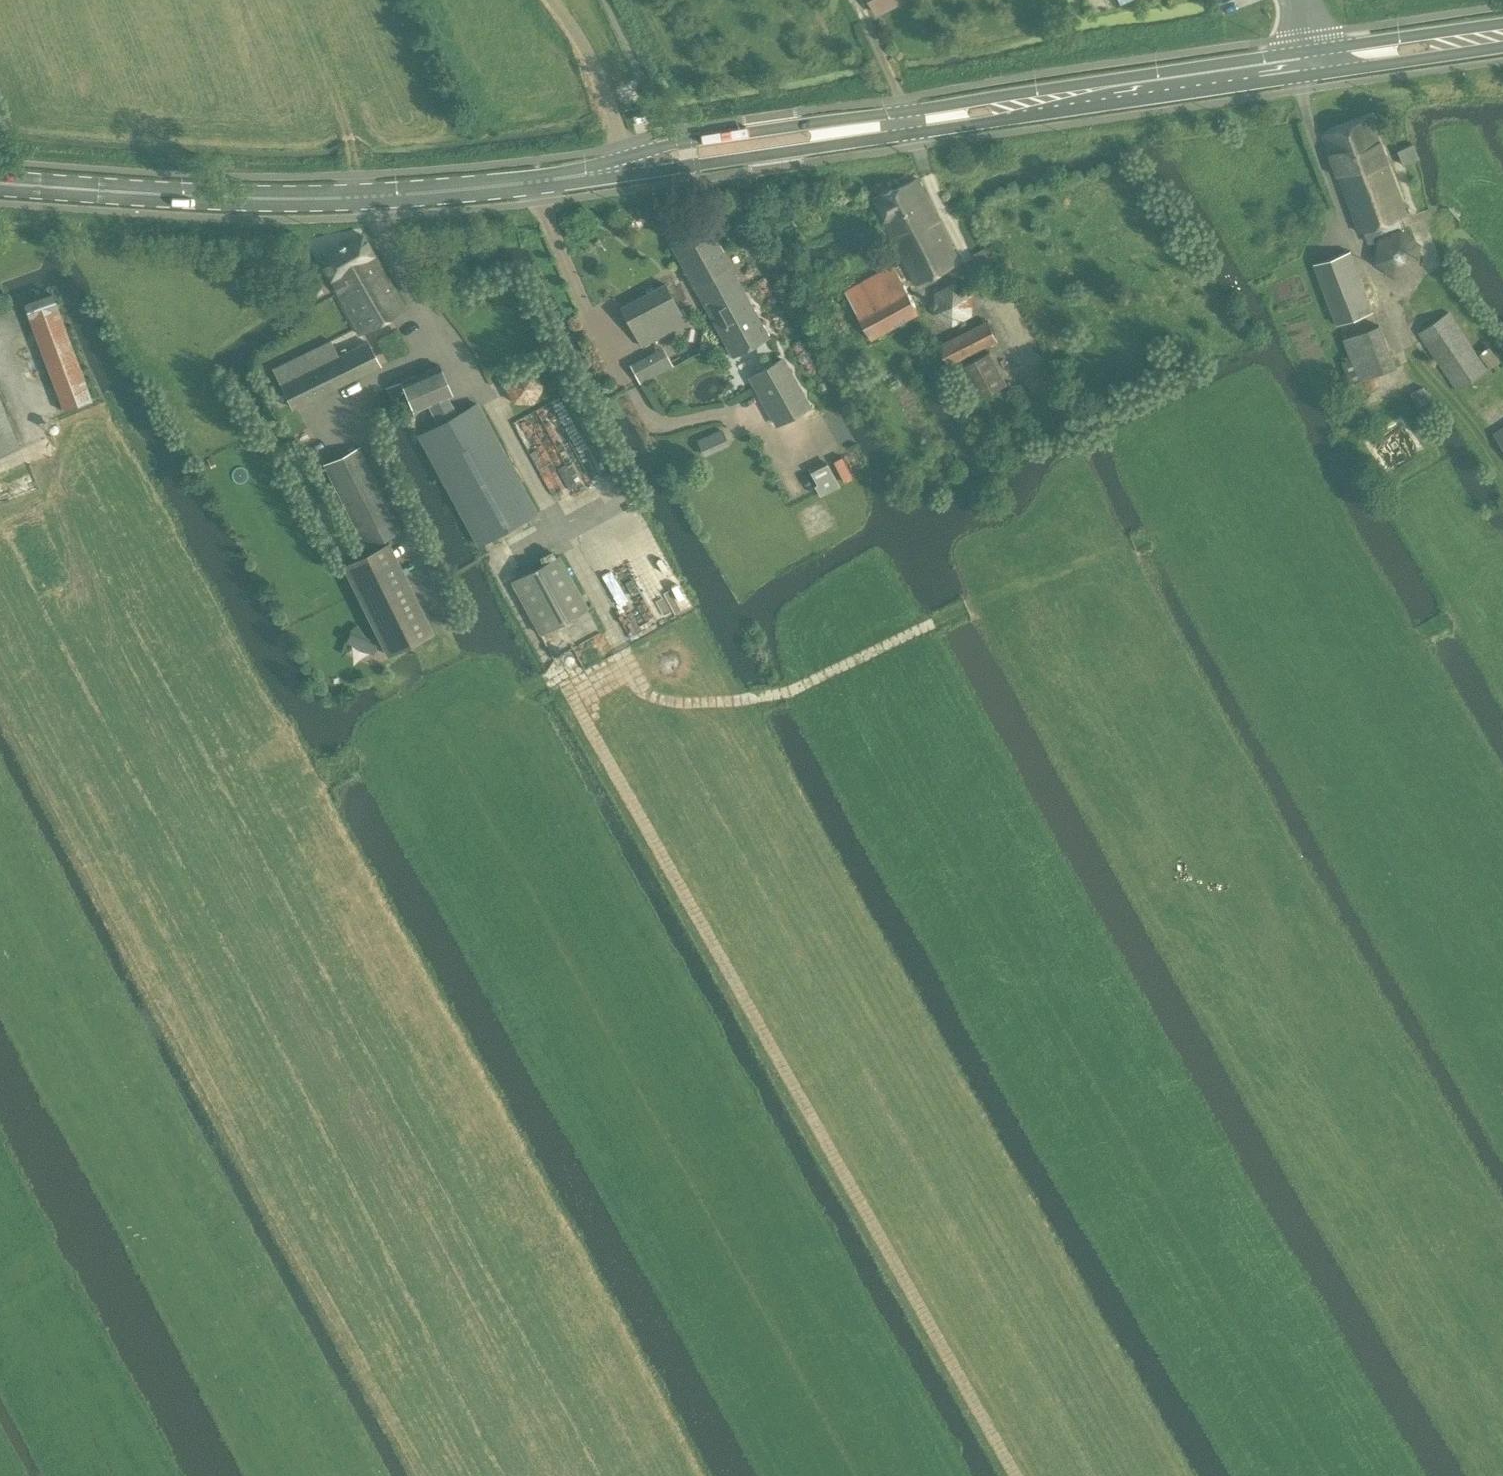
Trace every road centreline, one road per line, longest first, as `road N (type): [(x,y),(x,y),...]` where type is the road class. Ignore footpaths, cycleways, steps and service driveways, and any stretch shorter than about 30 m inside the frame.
road 1 (primary): [(0,184),(313,200),(492,187),(1502,37)]
road 2 (track): [(1015,1475),(572,697),(631,666),(488,402)]
road 3 (track): [(631,666),(650,695),(678,703),(751,699),(794,690),(929,625)]

